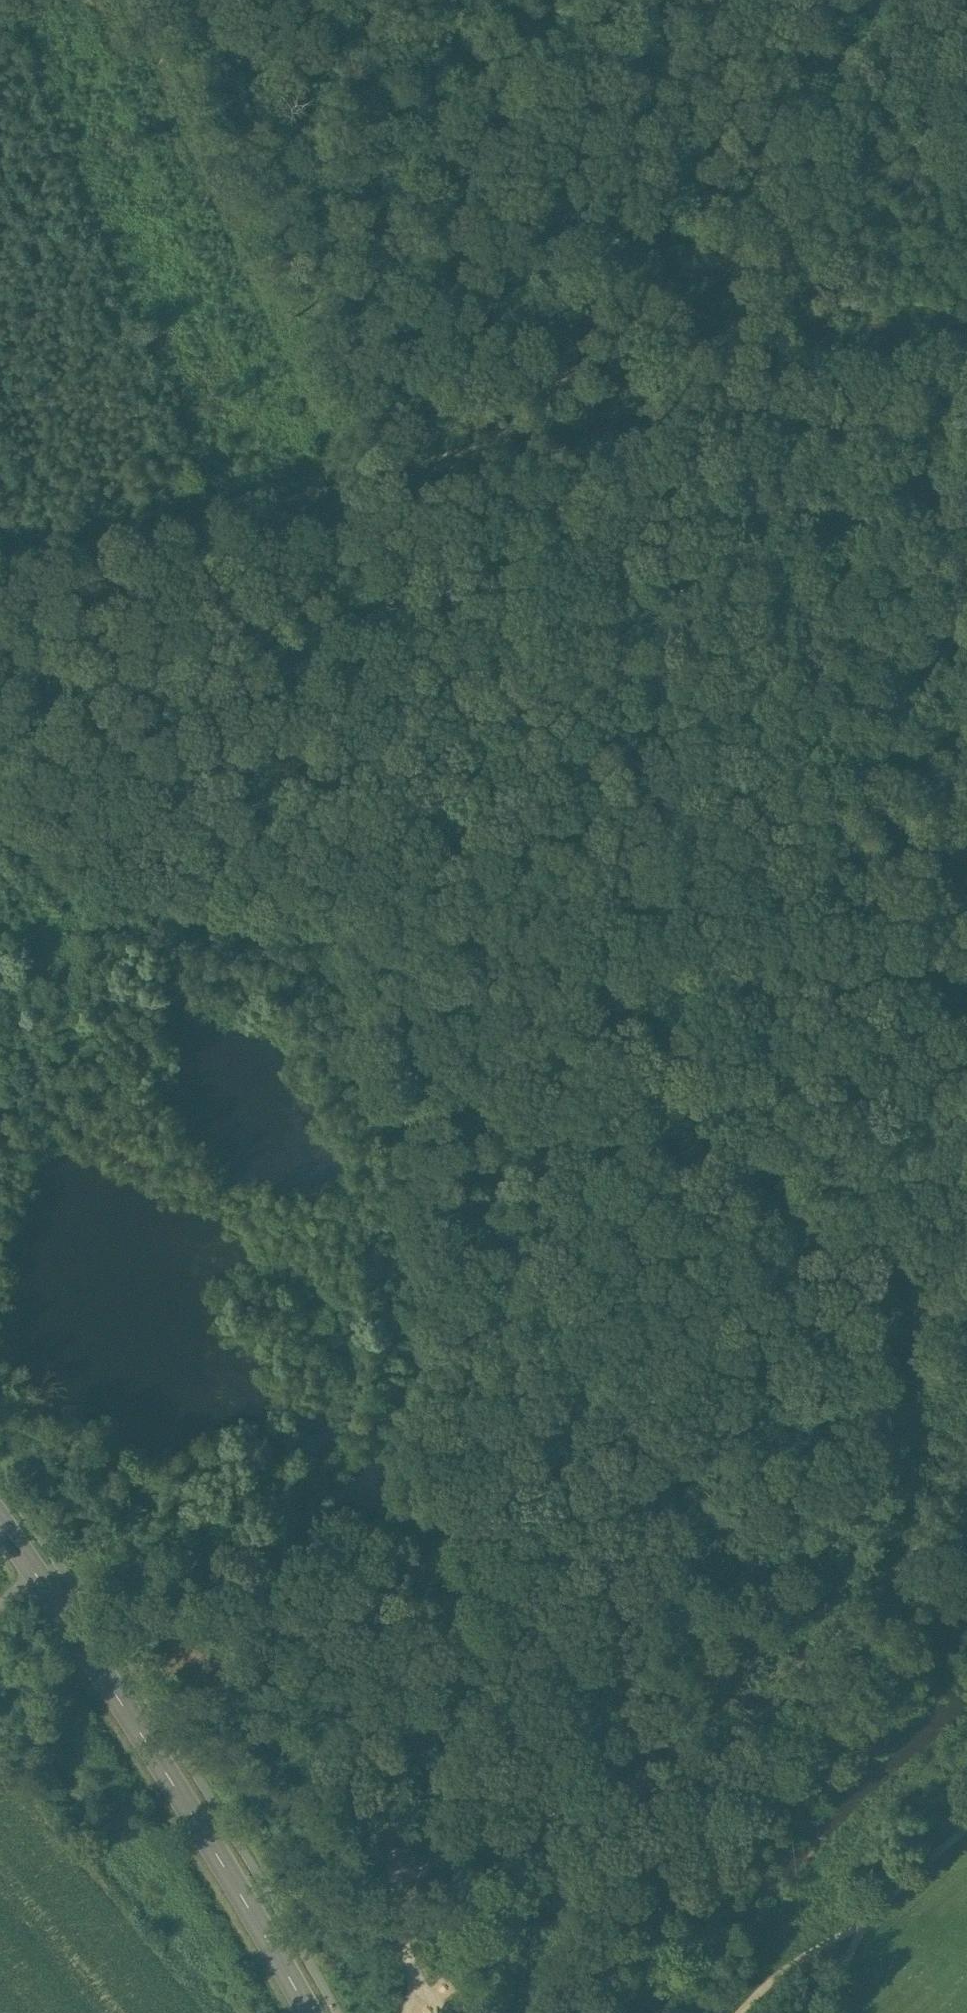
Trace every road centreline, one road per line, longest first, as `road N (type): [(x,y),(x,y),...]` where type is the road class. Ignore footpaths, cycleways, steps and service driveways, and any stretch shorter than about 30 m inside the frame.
road 1 (tertiary): [(0,1521),(308,2012)]

